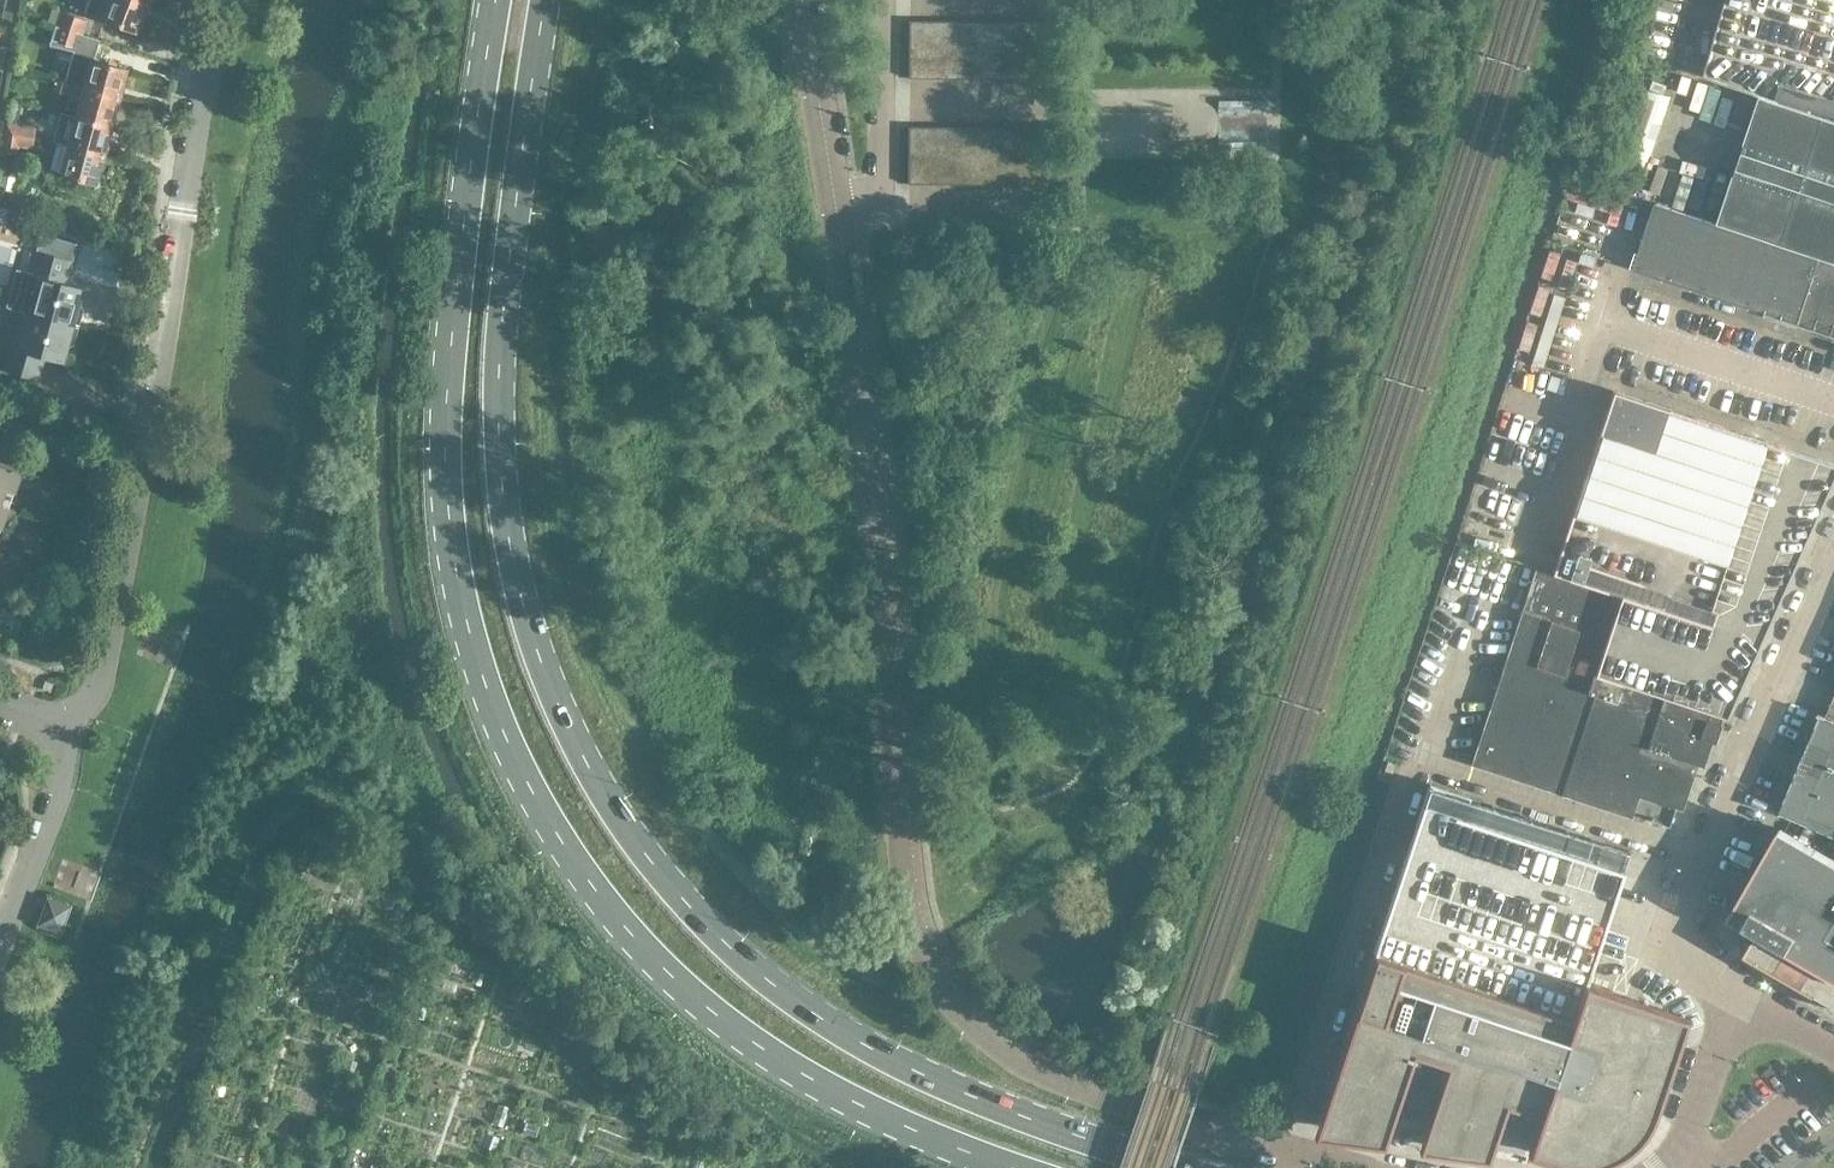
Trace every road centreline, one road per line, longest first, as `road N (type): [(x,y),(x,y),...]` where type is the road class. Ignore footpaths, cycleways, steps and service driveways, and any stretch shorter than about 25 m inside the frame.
road 1 (primary): [(1177,1167),(945,1084),(789,997),(704,920),(598,784),(532,633),(498,441),(501,322),(542,0)]
road 2 (primary): [(494,0),(467,161),(443,422),(456,575),(504,730),(581,875),(632,940),(748,1040),(865,1108),(1026,1167)]
road 3 (tertiary): [(1366,1167),(1188,1124),(1048,1072),(985,1025),(945,971),(918,875),(847,194)]
road 4 (residential): [(65,727),(107,660),(184,211),(234,0)]
road 5 (unclassified): [(1743,988),(1669,949),(1833,572)]
road 6 (residential): [(0,955),(63,792),(65,727)]
road 7 (residential): [(847,194),(882,195),(885,0)]
road 8 (tertiary): [(1743,988),(1694,1140),(1664,1167)]
road 9 (tertiary): [(847,194),(810,0)]

